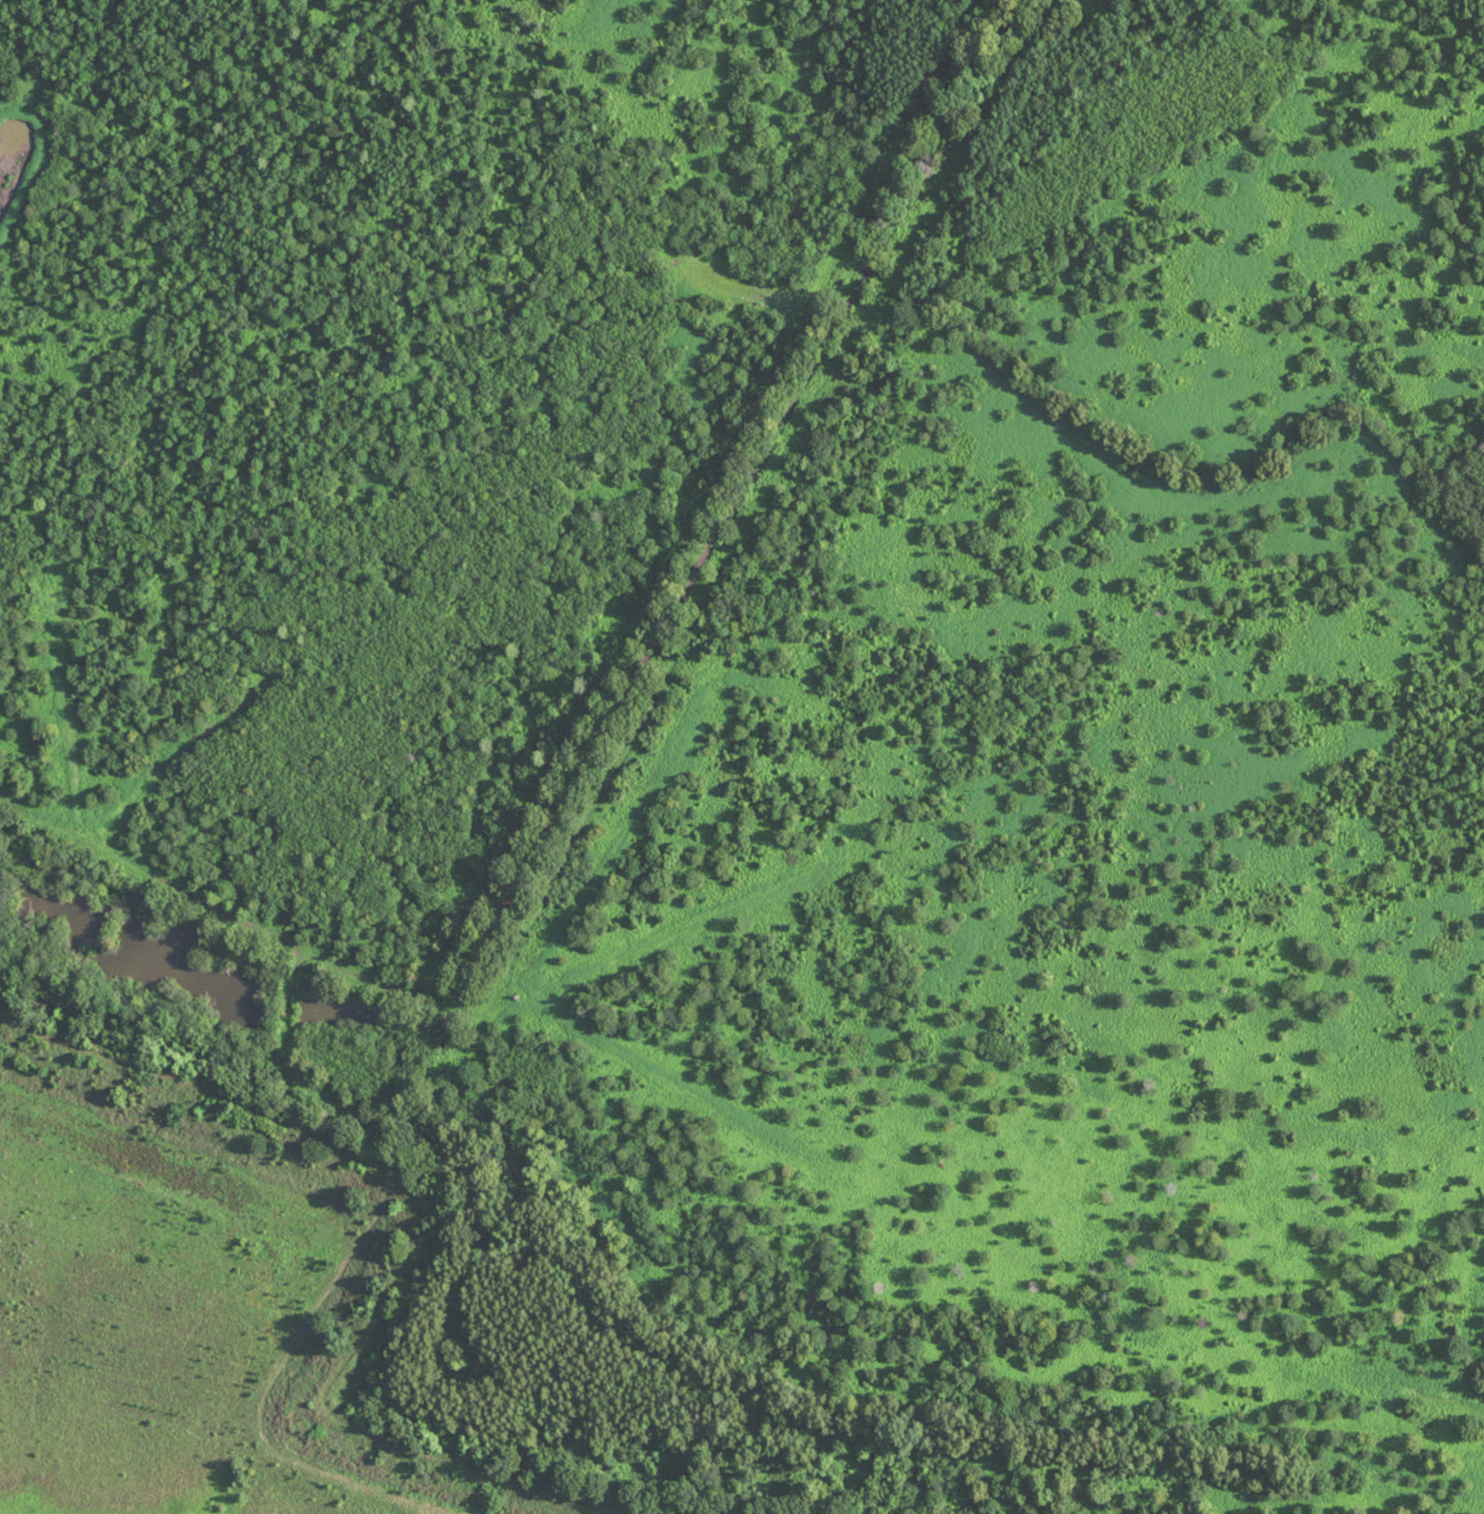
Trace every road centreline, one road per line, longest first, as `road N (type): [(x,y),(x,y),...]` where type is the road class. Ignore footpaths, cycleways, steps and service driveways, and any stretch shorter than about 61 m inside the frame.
road 1 (residential): [(386,1172),(283,1052),(287,982),(299,951),(470,1018),(481,1013),(824,370),(890,303),(923,214),(1049,0)]
road 2 (residential): [(661,1513),(347,1434),(324,1412),(322,1387),(418,1230),(422,1211),(412,1194),(386,1172),(241,1111),(0,1021)]

